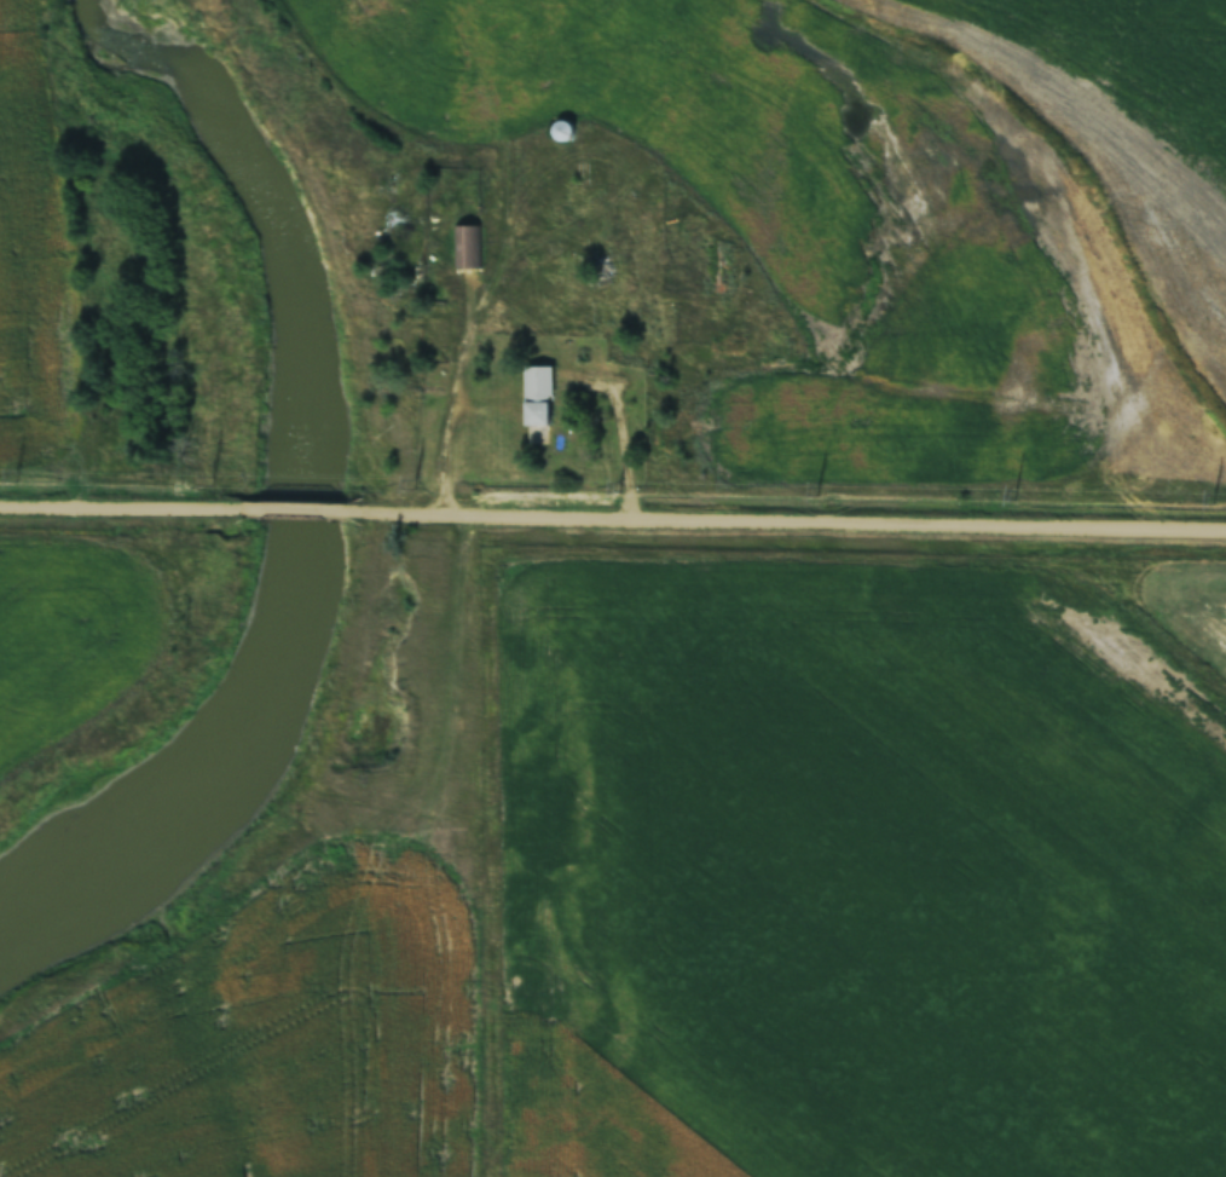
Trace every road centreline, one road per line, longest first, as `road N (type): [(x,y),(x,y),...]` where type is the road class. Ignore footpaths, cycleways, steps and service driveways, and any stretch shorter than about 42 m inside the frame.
road 1 (residential): [(1225,535),(346,518)]
road 2 (residential): [(245,515),(0,510)]

